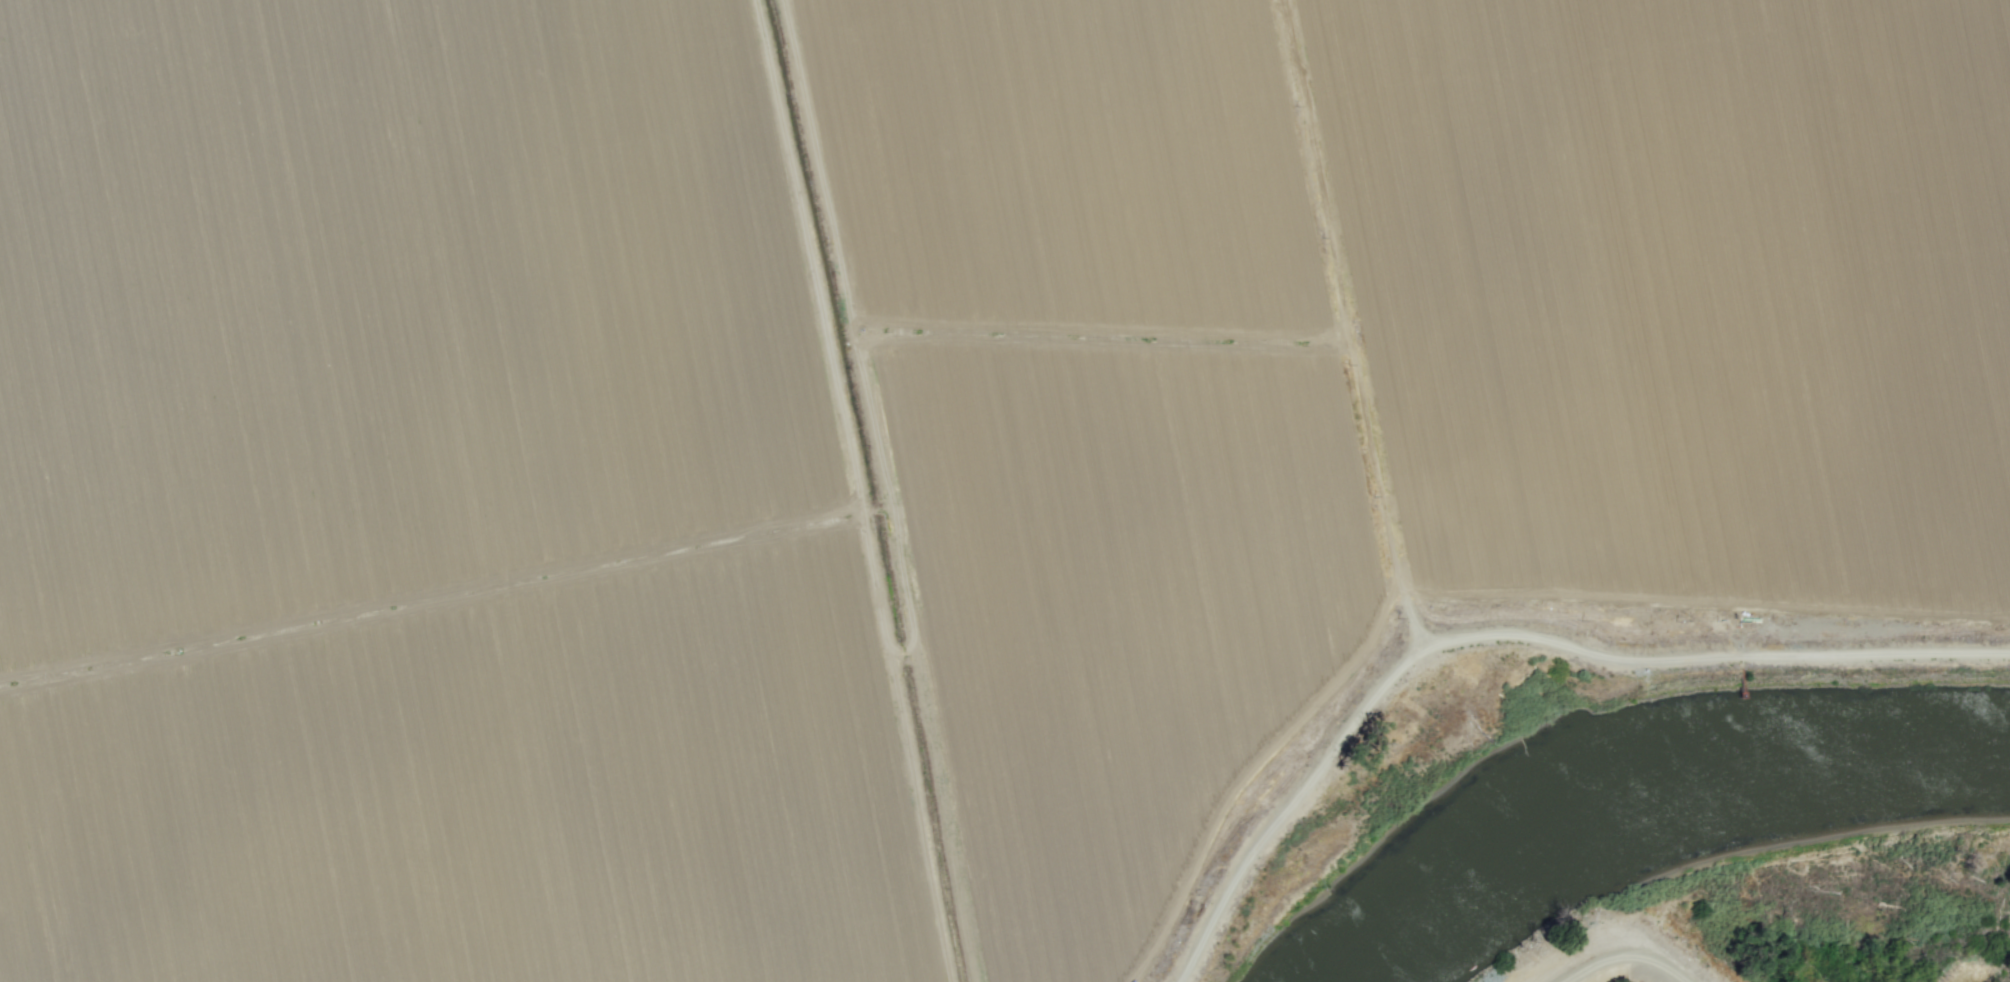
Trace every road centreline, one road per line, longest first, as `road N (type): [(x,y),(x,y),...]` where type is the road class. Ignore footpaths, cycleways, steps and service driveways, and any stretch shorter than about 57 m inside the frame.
road 1 (track): [(2009,670),(1791,686),(1436,661),(1357,697),(1224,854),(1138,981)]

